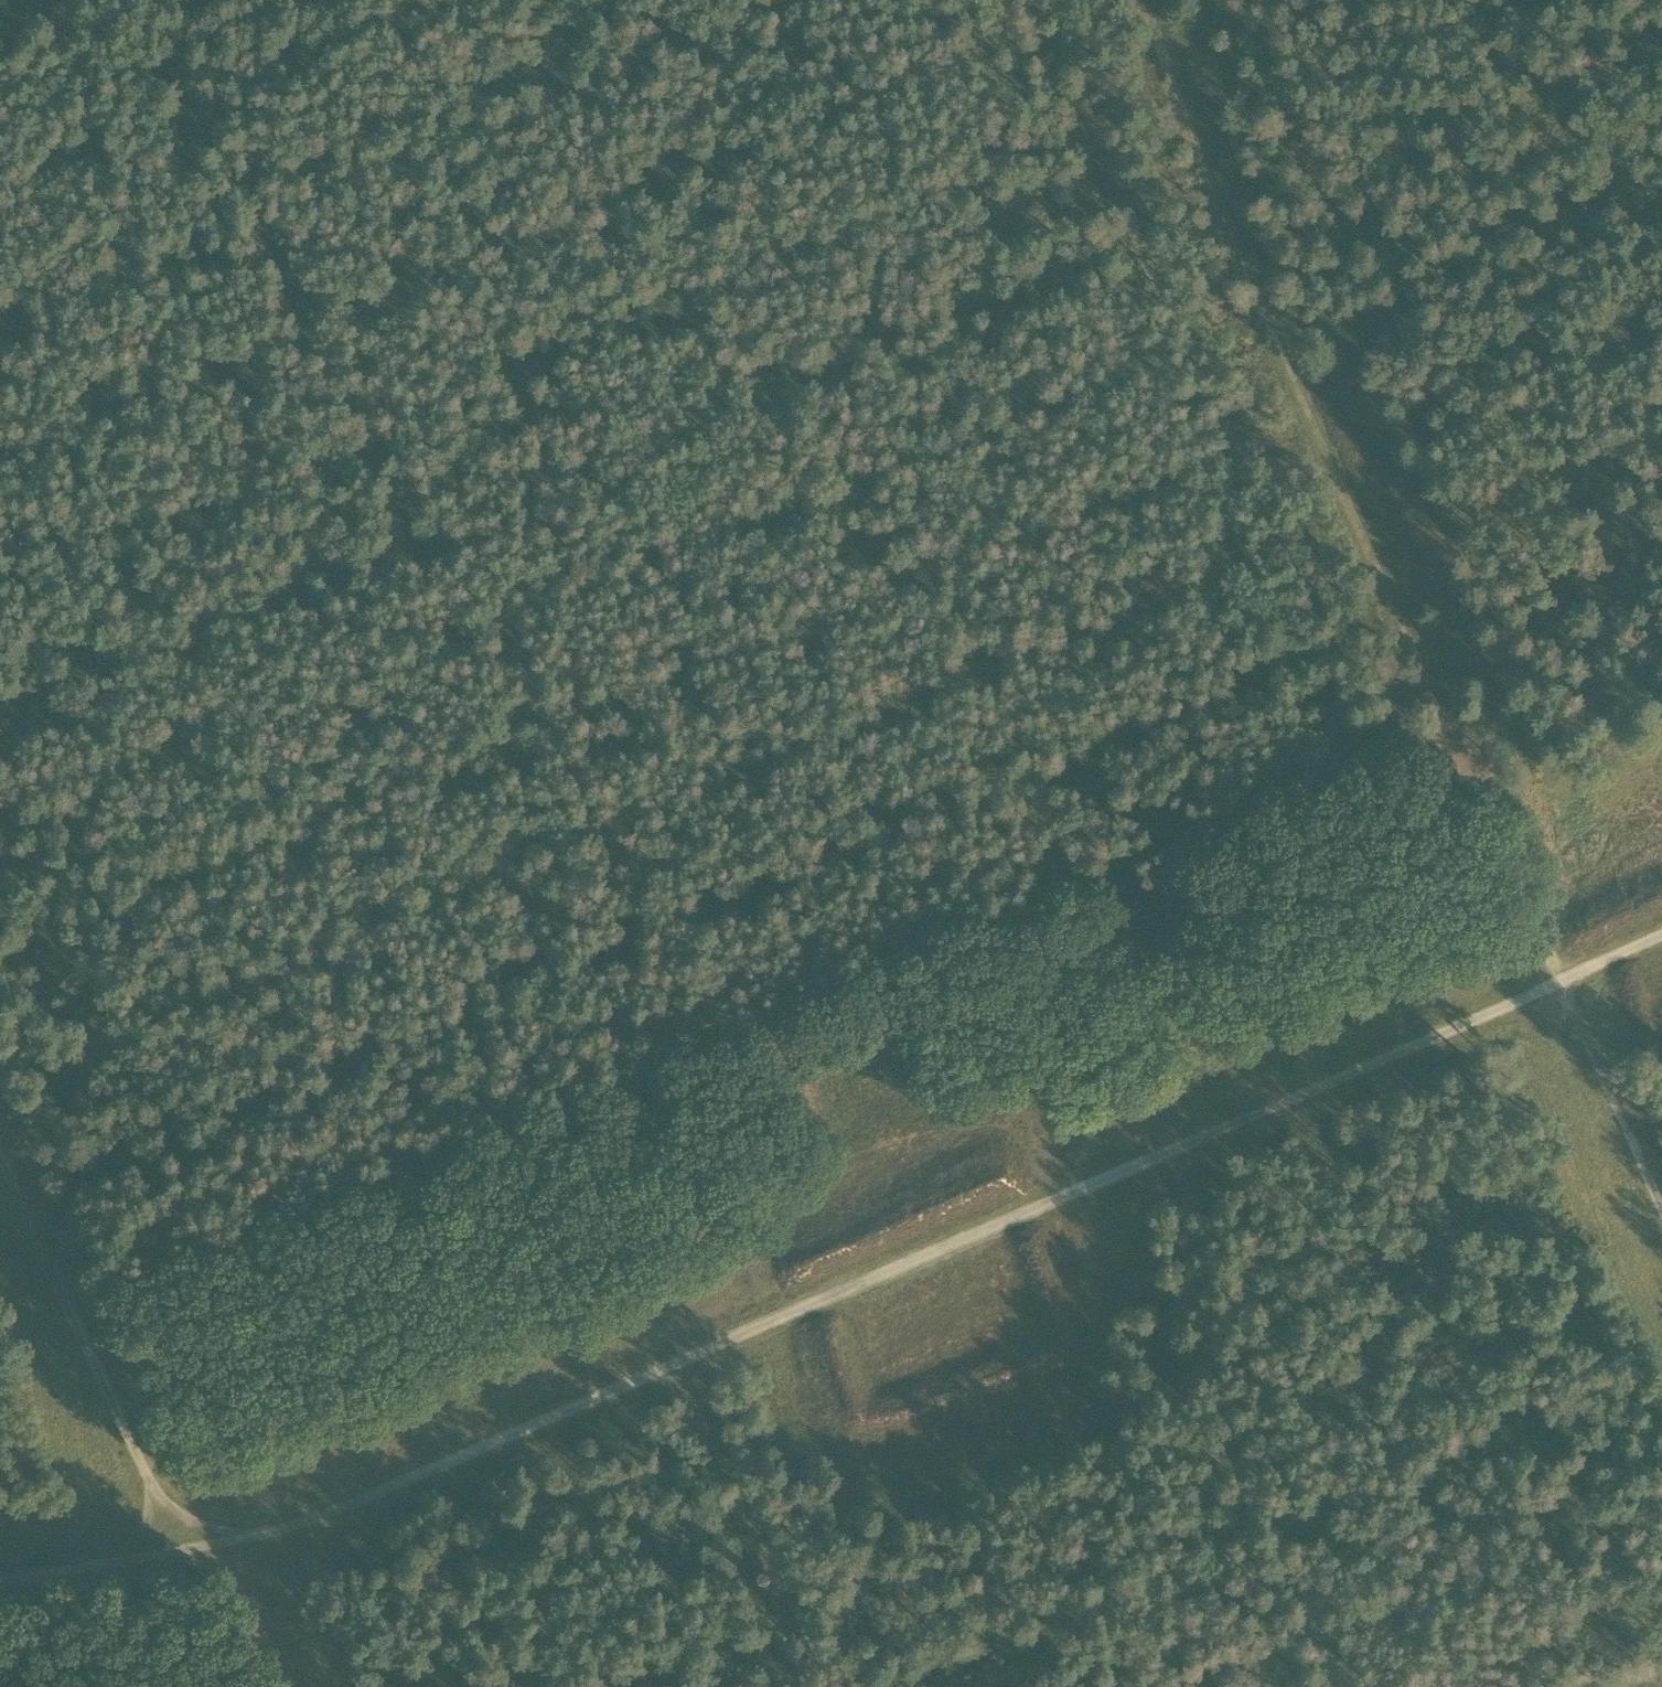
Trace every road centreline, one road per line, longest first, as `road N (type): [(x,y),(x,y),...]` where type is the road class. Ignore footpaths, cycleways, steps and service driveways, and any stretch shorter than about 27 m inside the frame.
road 1 (track): [(1563,980),(1128,0)]
road 2 (track): [(1563,980),(673,1361)]
road 3 (track): [(673,1361),(249,1539),(180,1556)]
road 4 (track): [(0,1159),(180,1556)]
road 5 (track): [(673,1361),(814,1686)]
road 6 (track): [(1661,1206),(1563,980)]
road 7 (track): [(180,1556),(0,1590)]

